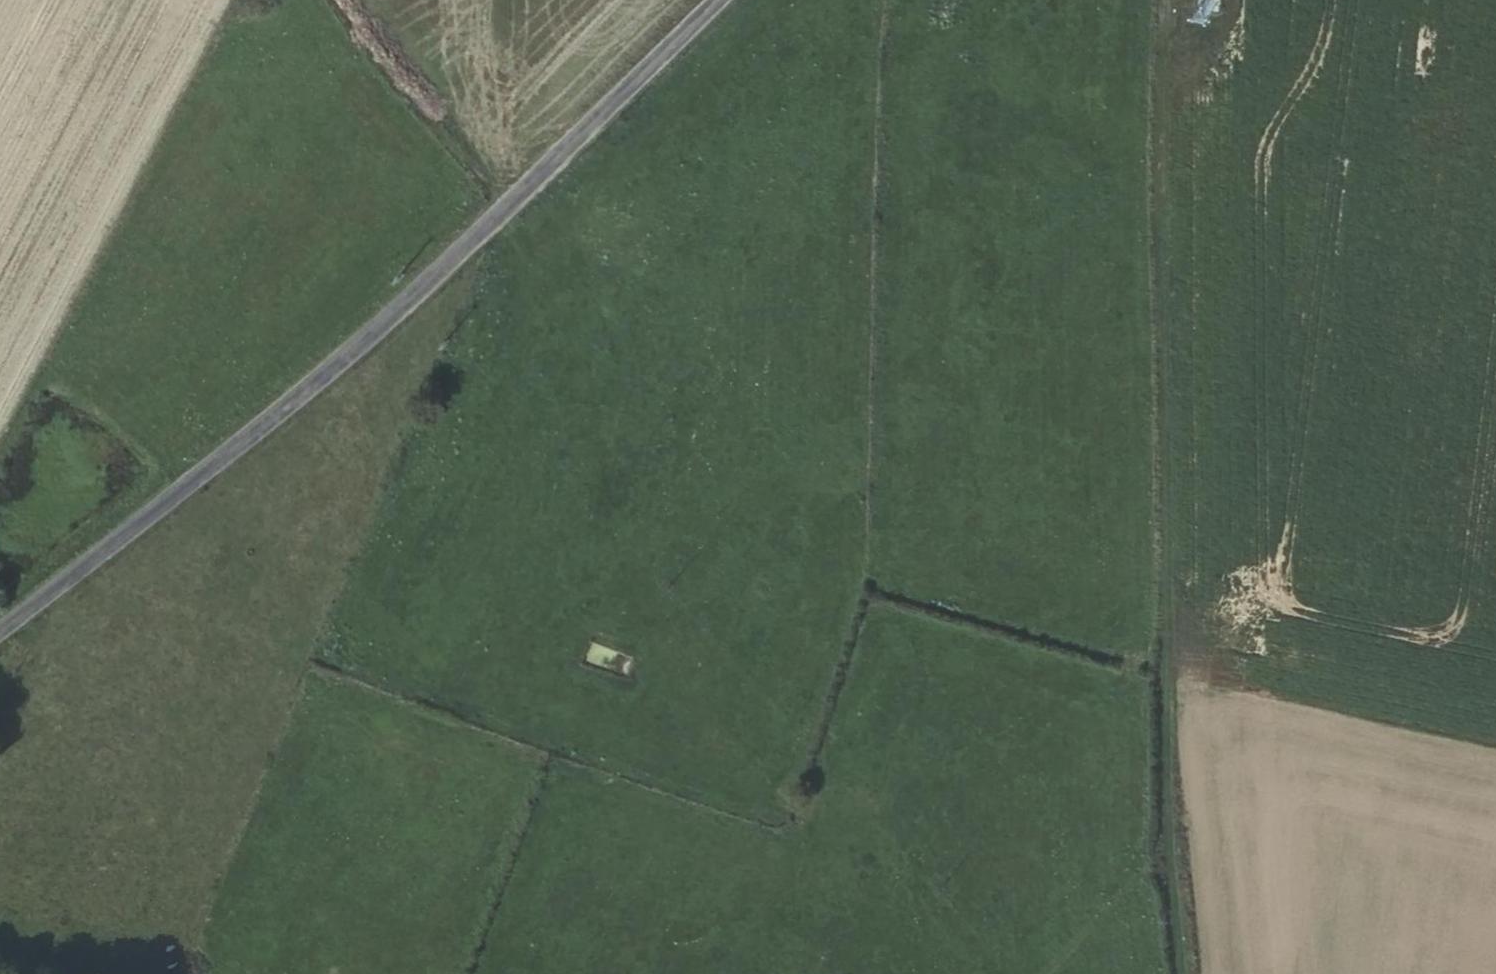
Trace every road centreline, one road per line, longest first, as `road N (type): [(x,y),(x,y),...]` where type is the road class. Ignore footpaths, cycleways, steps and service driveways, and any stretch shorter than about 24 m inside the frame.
road 1 (track): [(1173,0),(1162,191),(1159,777),(1181,973)]
road 2 (unclassified): [(0,627),(288,406),(469,244),(716,0)]

